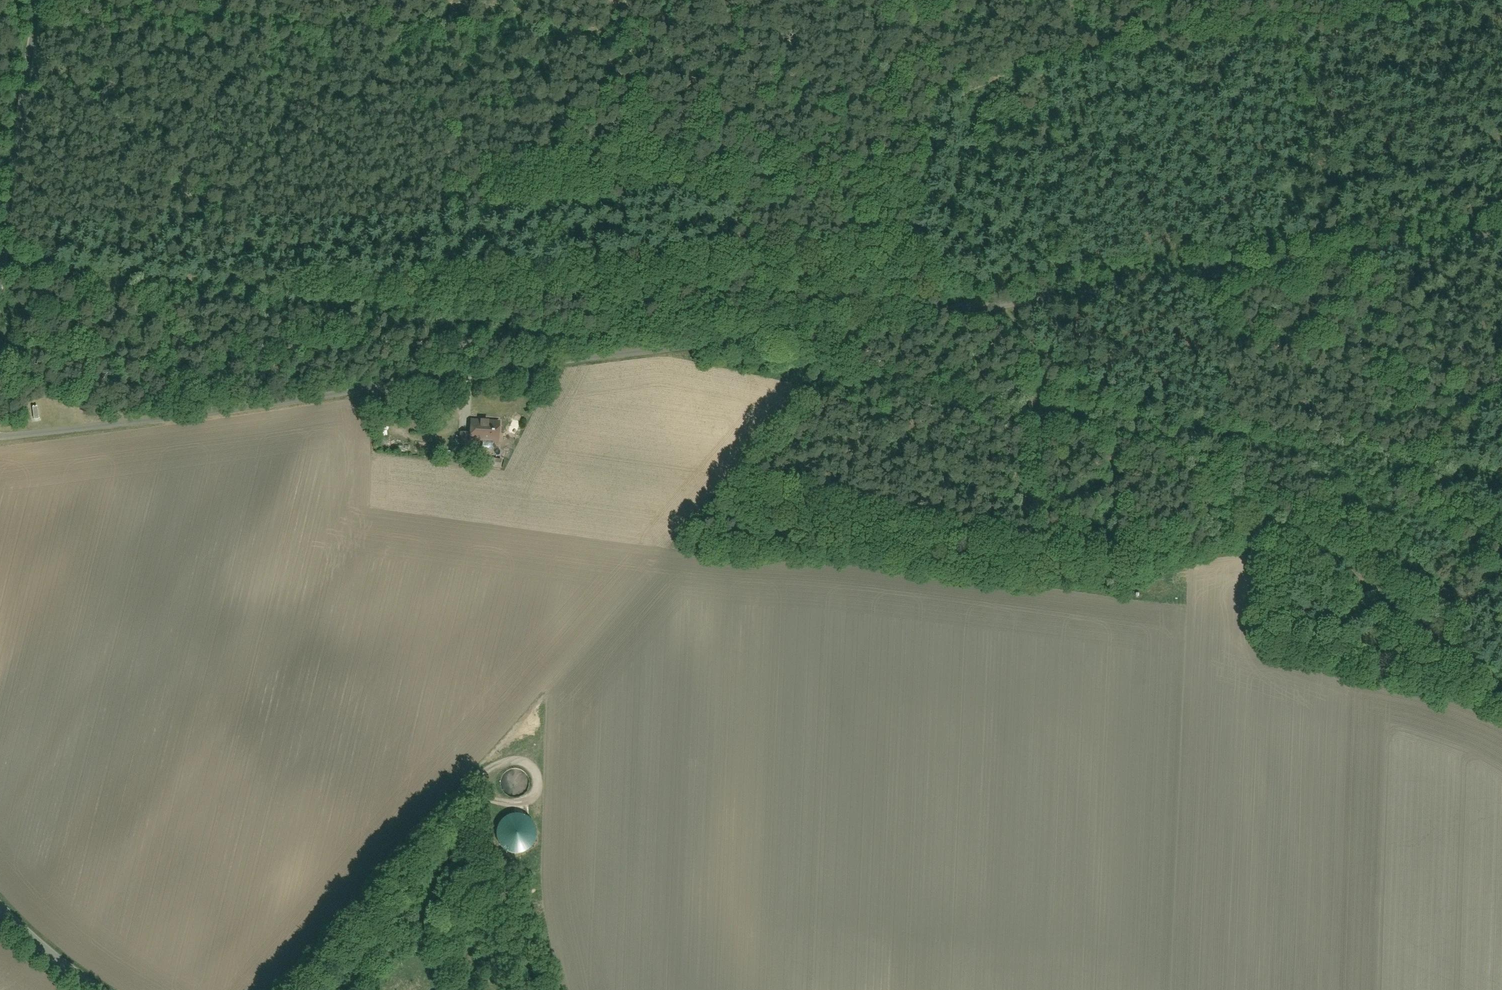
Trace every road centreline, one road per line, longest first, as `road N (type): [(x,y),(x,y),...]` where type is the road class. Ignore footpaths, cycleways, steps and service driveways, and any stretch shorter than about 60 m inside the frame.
road 1 (unclassified): [(0,437),(647,351),(1212,263),(1501,231)]
road 2 (track): [(985,298),(1501,678)]
road 3 (unclassified): [(41,0),(0,278)]
road 4 (tertiary): [(102,989),(0,907)]

